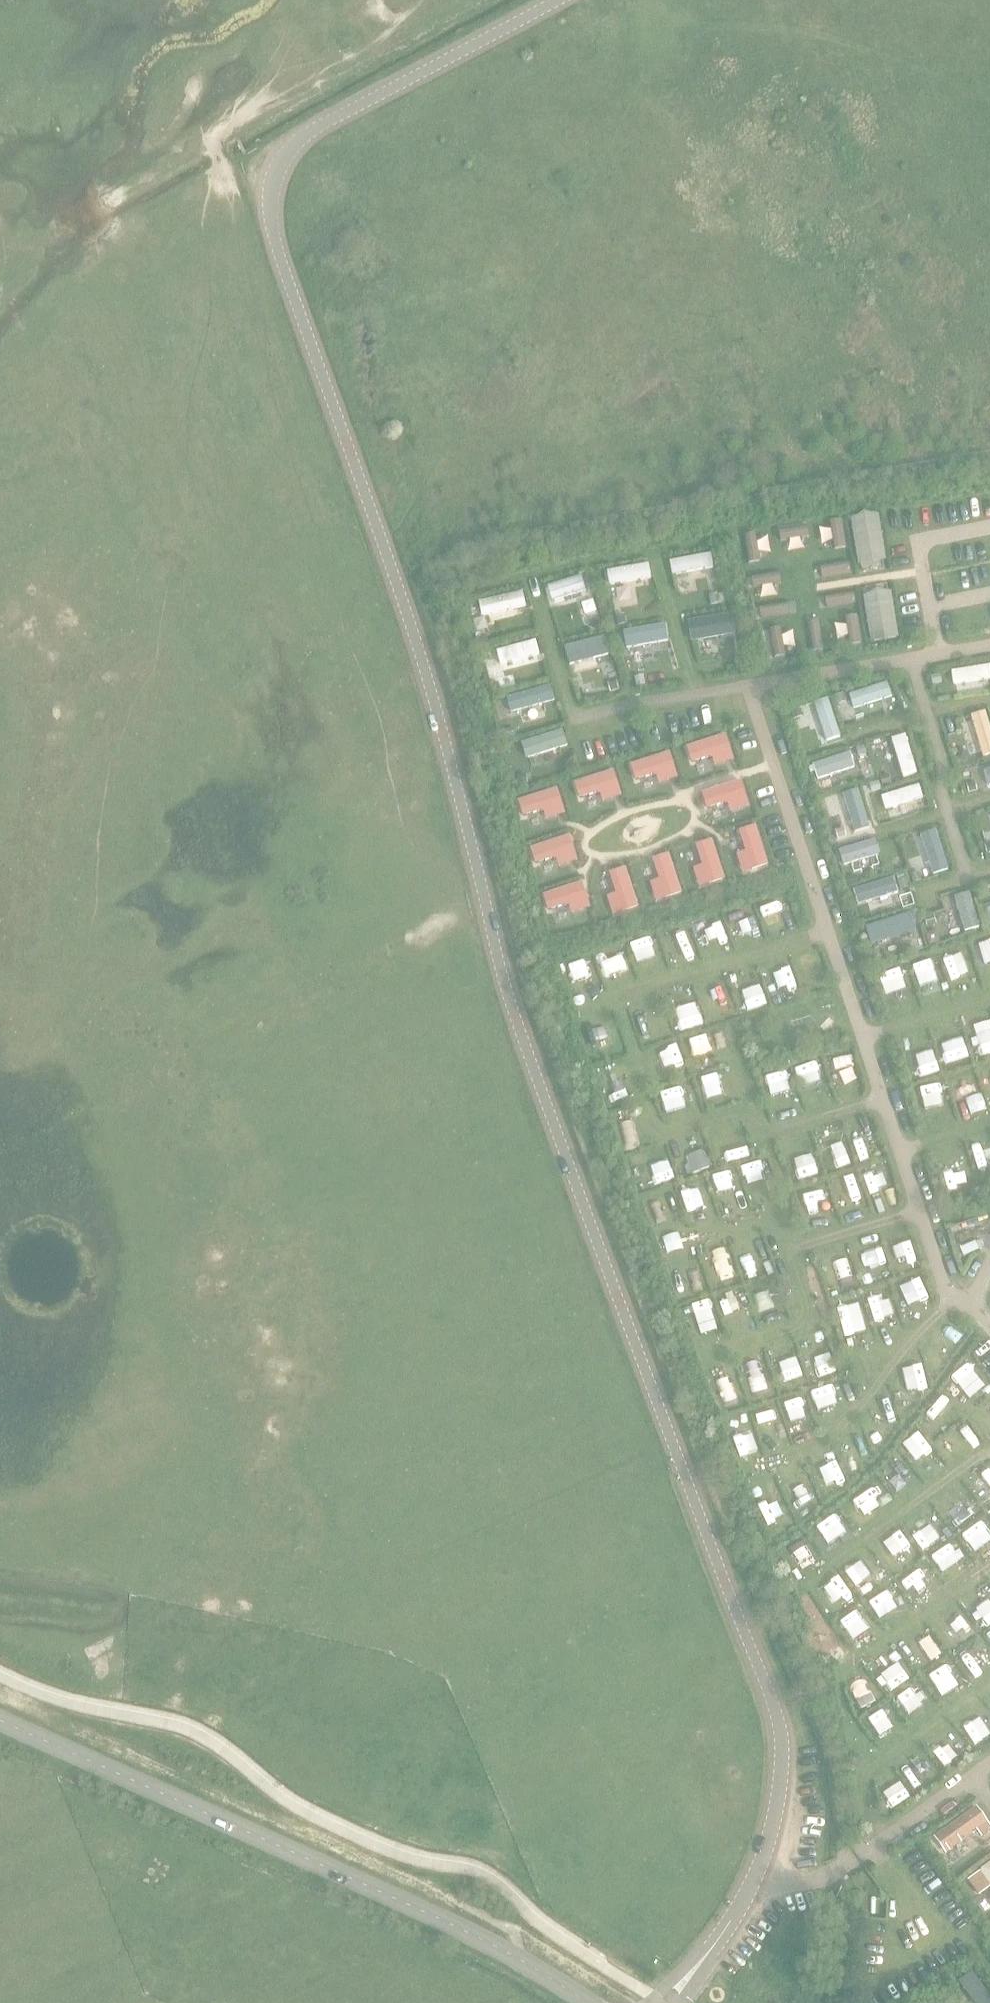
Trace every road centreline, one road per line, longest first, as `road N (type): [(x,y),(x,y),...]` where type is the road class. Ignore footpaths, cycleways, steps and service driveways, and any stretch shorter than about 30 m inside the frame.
road 1 (residential): [(694,1967),(725,1928),(768,1840),(780,1773),(776,1715),(518,1043),(404,613),(269,215),(267,183),(282,153),(368,97),(550,0)]
road 2 (tertiary): [(586,2002),(450,1924),(0,1721)]

